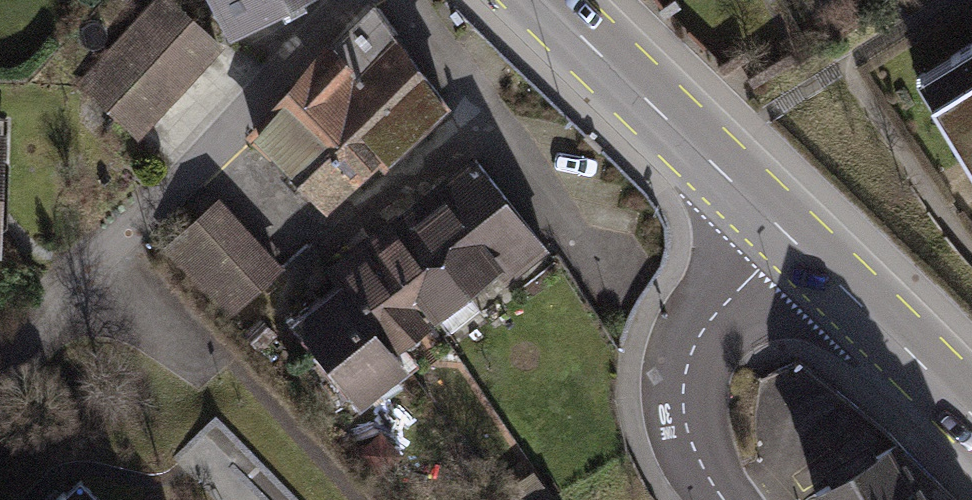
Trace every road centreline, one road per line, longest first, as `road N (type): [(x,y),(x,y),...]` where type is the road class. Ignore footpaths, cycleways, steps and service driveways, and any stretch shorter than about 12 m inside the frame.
road 1 (primary): [(544,0),(795,243)]
road 2 (residential): [(795,243),(722,304),(685,365),(684,432),(726,499)]
road 3 (primary): [(971,419),(795,243)]

